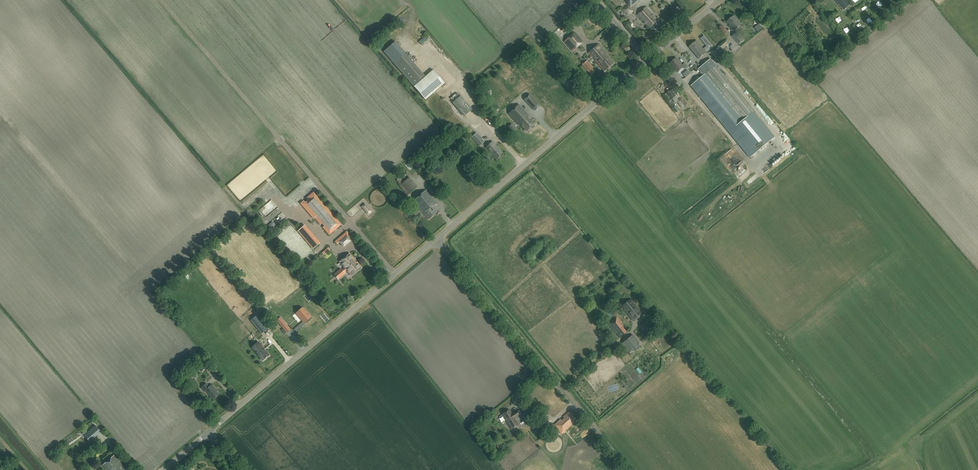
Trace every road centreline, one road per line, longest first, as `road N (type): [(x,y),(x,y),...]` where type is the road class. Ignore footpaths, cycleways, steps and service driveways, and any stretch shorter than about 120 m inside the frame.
road 1 (track): [(161,0),(395,274)]
road 2 (unclassified): [(630,469),(436,239)]
road 3 (tertiary): [(209,431),(436,239)]
road 4 (tertiary): [(436,239),(648,60)]

